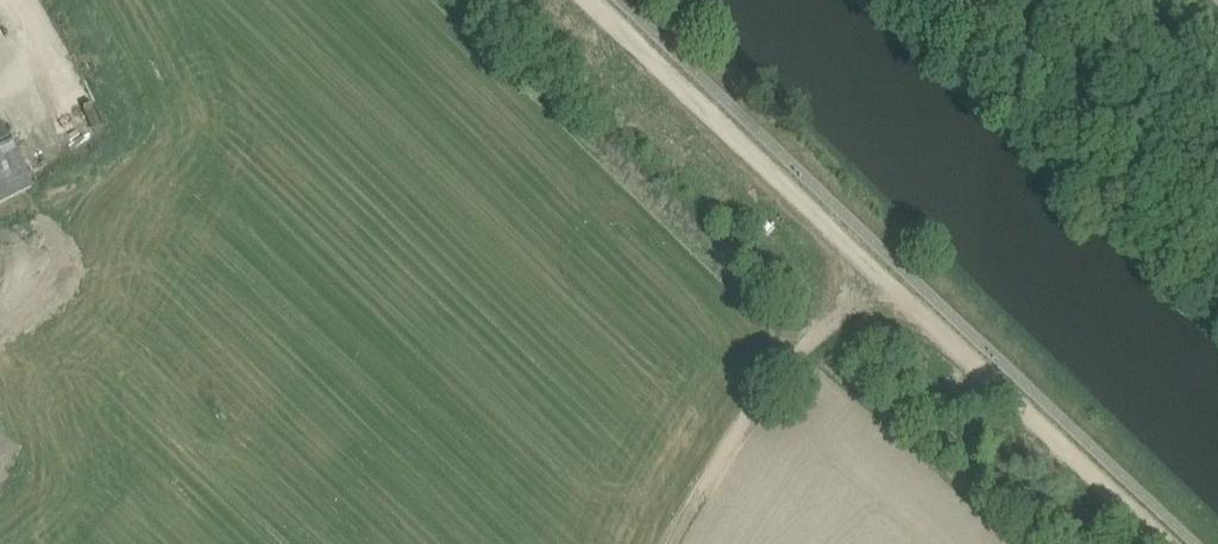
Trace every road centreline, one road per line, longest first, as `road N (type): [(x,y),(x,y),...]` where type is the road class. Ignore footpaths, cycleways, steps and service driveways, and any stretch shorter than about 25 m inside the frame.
road 1 (track): [(593,0),(1166,543)]
road 2 (track): [(675,543),(715,462),(869,237)]
road 3 (track): [(993,16),(1217,204)]
road 4 (track): [(1192,180),(1059,0)]

